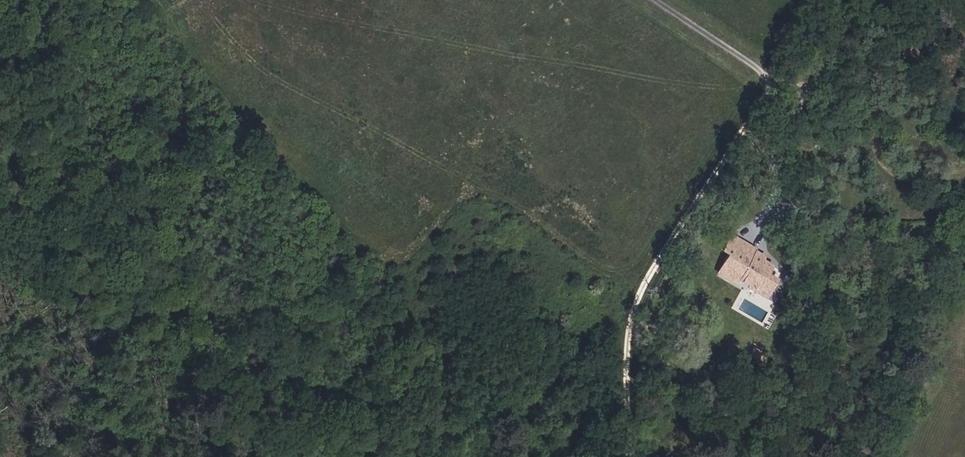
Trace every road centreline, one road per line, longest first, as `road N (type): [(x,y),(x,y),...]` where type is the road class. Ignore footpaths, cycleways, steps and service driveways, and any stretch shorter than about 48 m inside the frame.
road 1 (unclassified): [(631,456),(636,309),(764,90)]
road 2 (track): [(842,0),(824,75),(764,90)]

